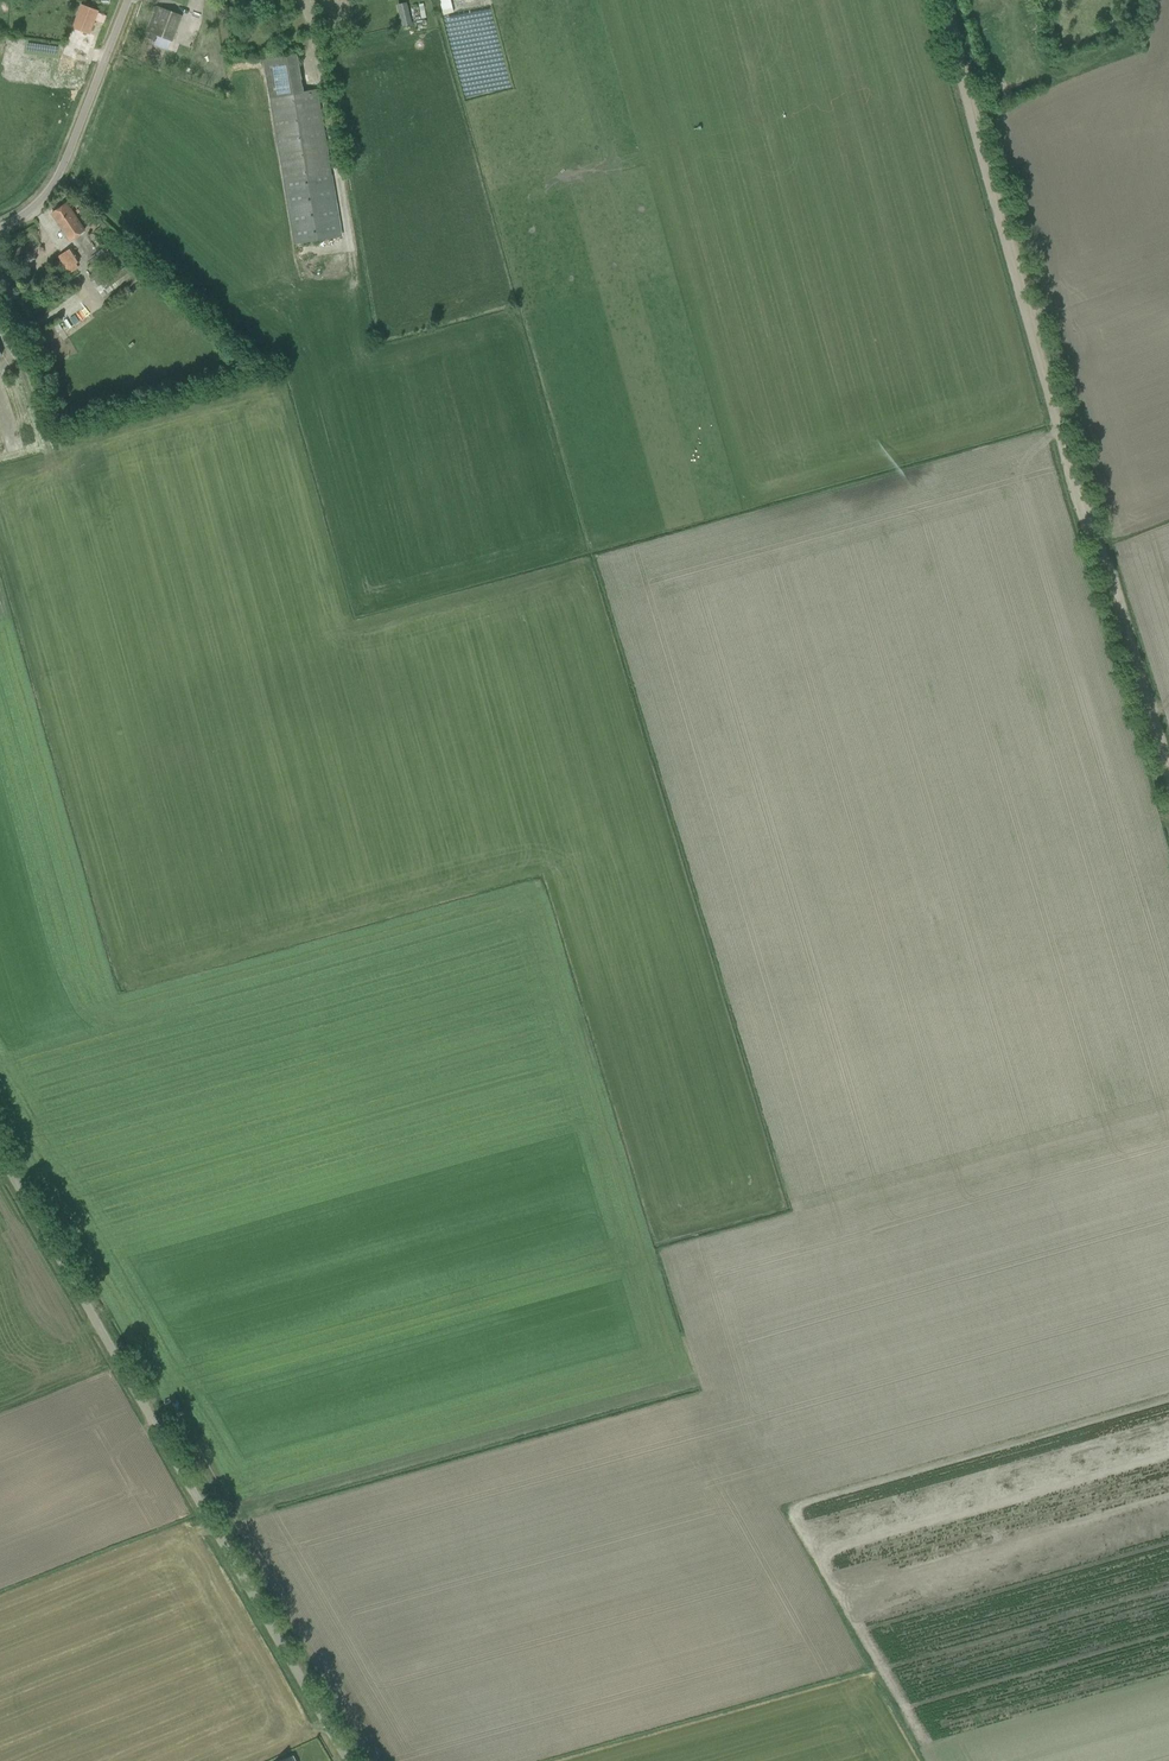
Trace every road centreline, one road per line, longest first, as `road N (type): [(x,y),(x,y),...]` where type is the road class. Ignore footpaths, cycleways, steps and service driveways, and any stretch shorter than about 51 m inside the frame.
road 1 (track): [(1168,774),(1017,289),(944,0)]
road 2 (unclassified): [(350,1760),(0,1147)]
road 3 (residential): [(0,227),(21,217),(66,168),(126,0)]

